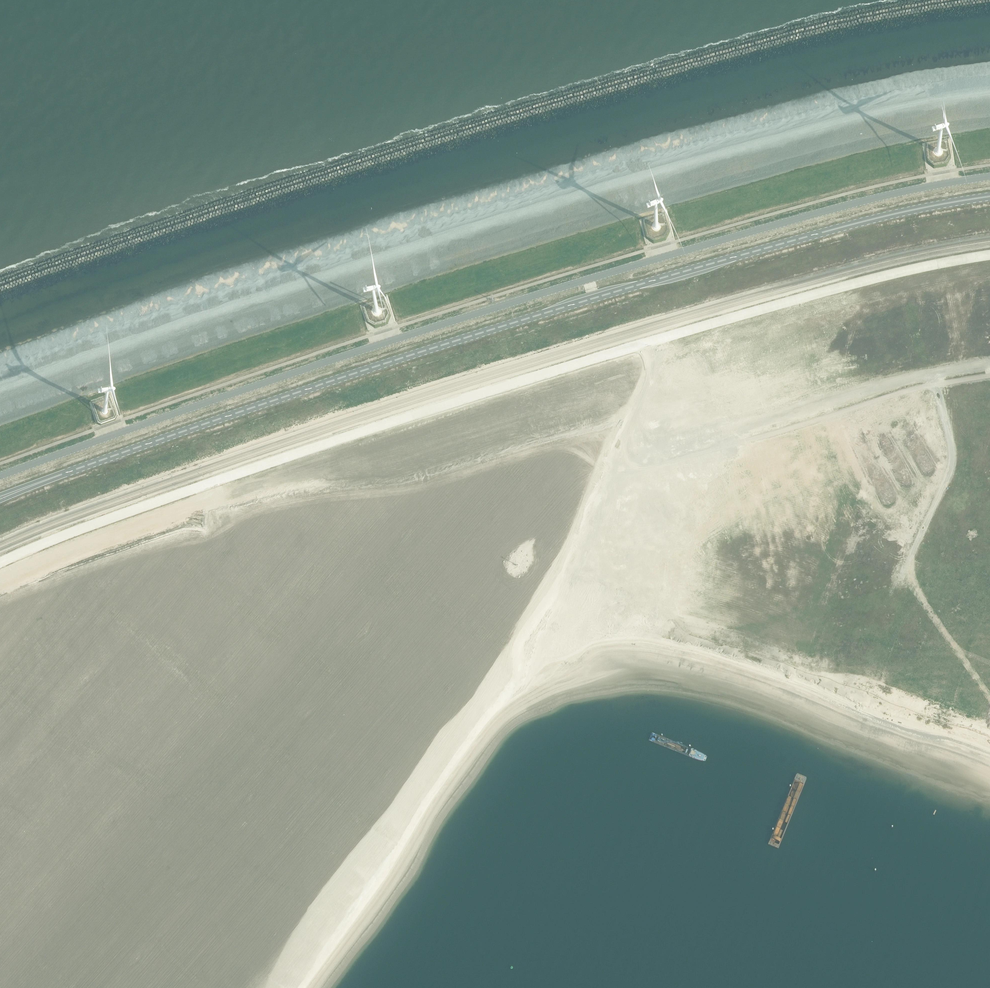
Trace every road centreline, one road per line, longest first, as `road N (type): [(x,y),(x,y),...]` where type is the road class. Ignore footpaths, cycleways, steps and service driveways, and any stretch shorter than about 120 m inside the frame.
road 1 (unclassified): [(989,178),(823,213),(590,280),(0,477)]
road 2 (secondary): [(989,198),(864,223),(502,328),(27,489)]
road 3 (unclassified): [(0,584),(248,490),(567,387)]
road 4 (track): [(989,378),(903,394),(604,479)]
road 5 (unclassified): [(567,387),(614,395),(628,385),(614,373),(576,383)]

